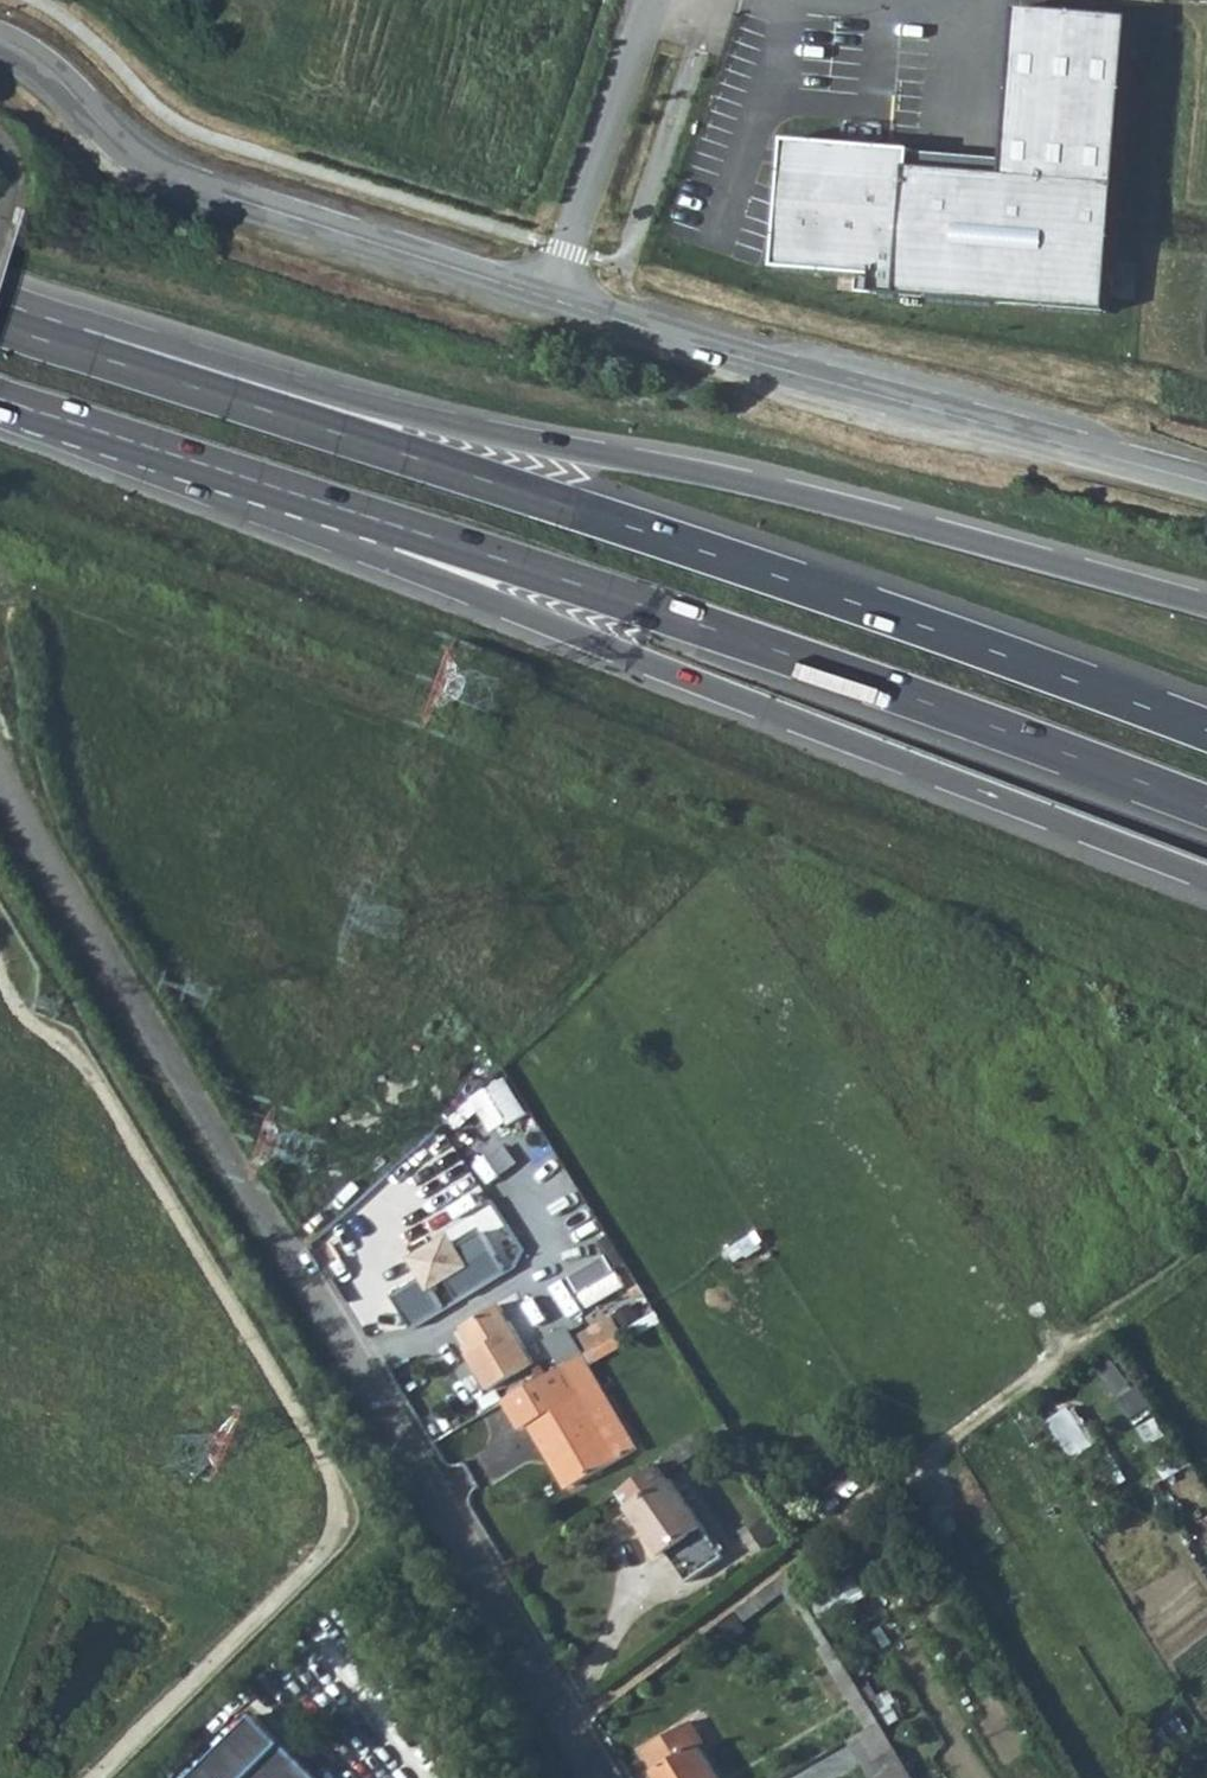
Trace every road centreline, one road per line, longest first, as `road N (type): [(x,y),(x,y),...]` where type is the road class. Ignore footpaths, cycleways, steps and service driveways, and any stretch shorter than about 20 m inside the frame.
road 1 (trunk): [(1206,730),(770,574),(46,338)]
road 2 (trunk): [(1206,598),(785,486),(437,430),(110,327),(46,338)]
road 3 (unclassified): [(0,762),(609,1777)]
road 4 (trunk): [(369,517),(405,568),(1206,885)]
road 5 (trunk): [(369,517),(792,656),(1206,806)]
road 6 (residential): [(1206,481),(855,390),(552,299)]
road 7 (residential): [(552,299),(208,193),(141,162),(69,84),(0,40)]
road 8 (trunk): [(0,399),(369,517)]
road 9 (residential): [(552,299),(651,0)]

